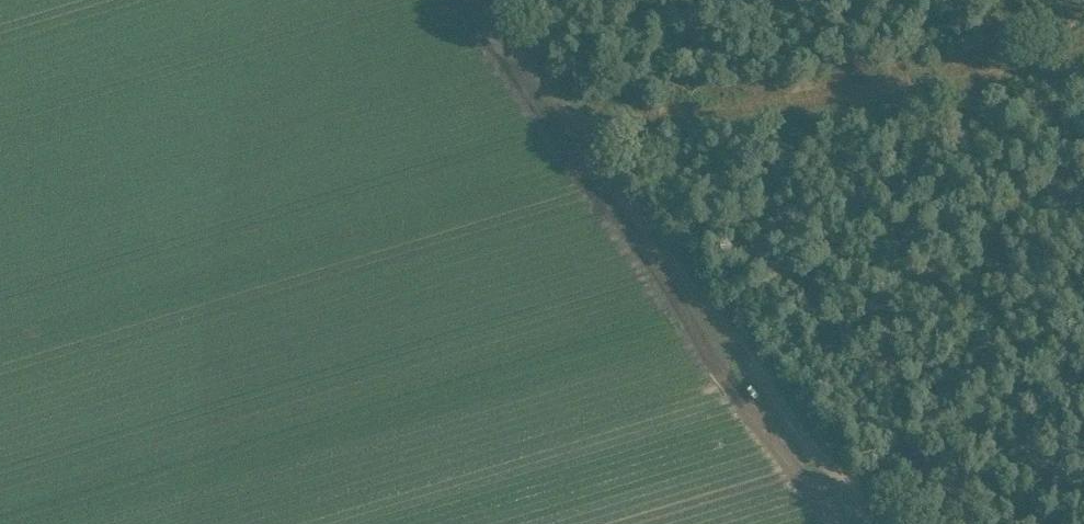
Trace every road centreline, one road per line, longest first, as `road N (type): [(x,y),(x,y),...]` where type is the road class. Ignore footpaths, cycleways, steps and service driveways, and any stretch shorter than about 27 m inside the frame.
road 1 (track): [(484,0),(870,523)]

